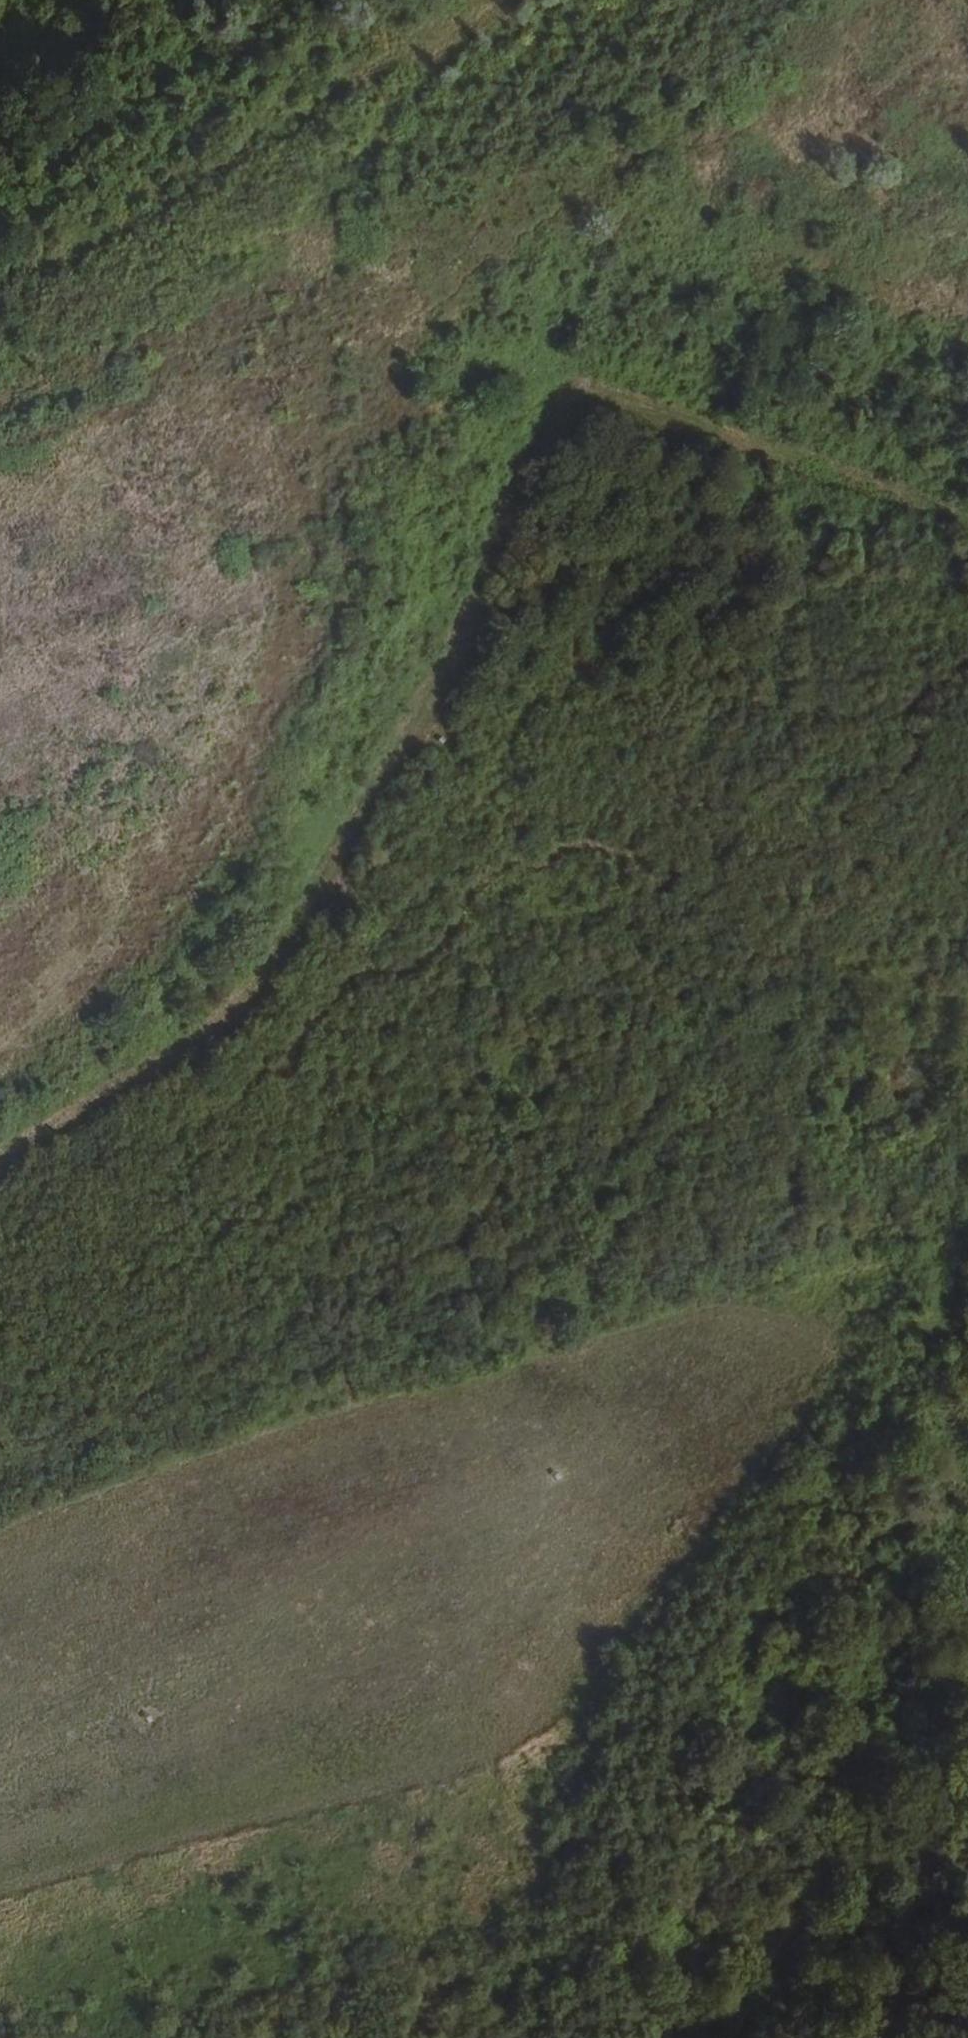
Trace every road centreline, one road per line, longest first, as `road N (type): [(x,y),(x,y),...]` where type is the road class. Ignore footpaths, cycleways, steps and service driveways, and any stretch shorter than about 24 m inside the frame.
road 1 (track): [(967,522),(590,390),(567,394),(544,421),(383,799),(279,964),(236,1016),(178,1064),(0,1160)]
road 2 (track): [(287,320),(328,334),(350,356),(355,391),(253,593),(164,807),(110,887),(0,995)]

